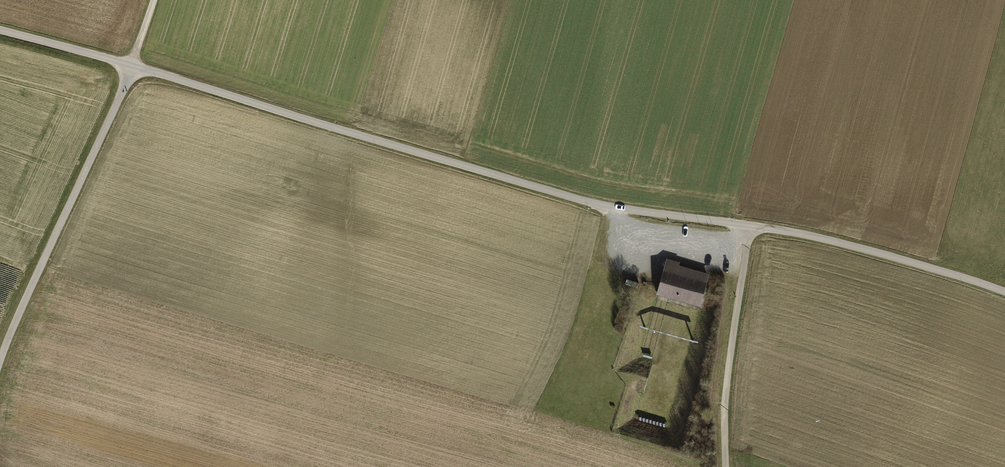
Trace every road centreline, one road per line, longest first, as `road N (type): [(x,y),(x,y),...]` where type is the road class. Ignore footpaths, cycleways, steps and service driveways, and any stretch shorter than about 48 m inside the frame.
road 1 (track): [(1004,292),(815,236),(590,202),(0,30)]
road 2 (unclassified): [(132,65),(0,361)]
road 3 (track): [(724,466),(721,421),(750,225)]
road 4 (track): [(790,232),(834,0)]

